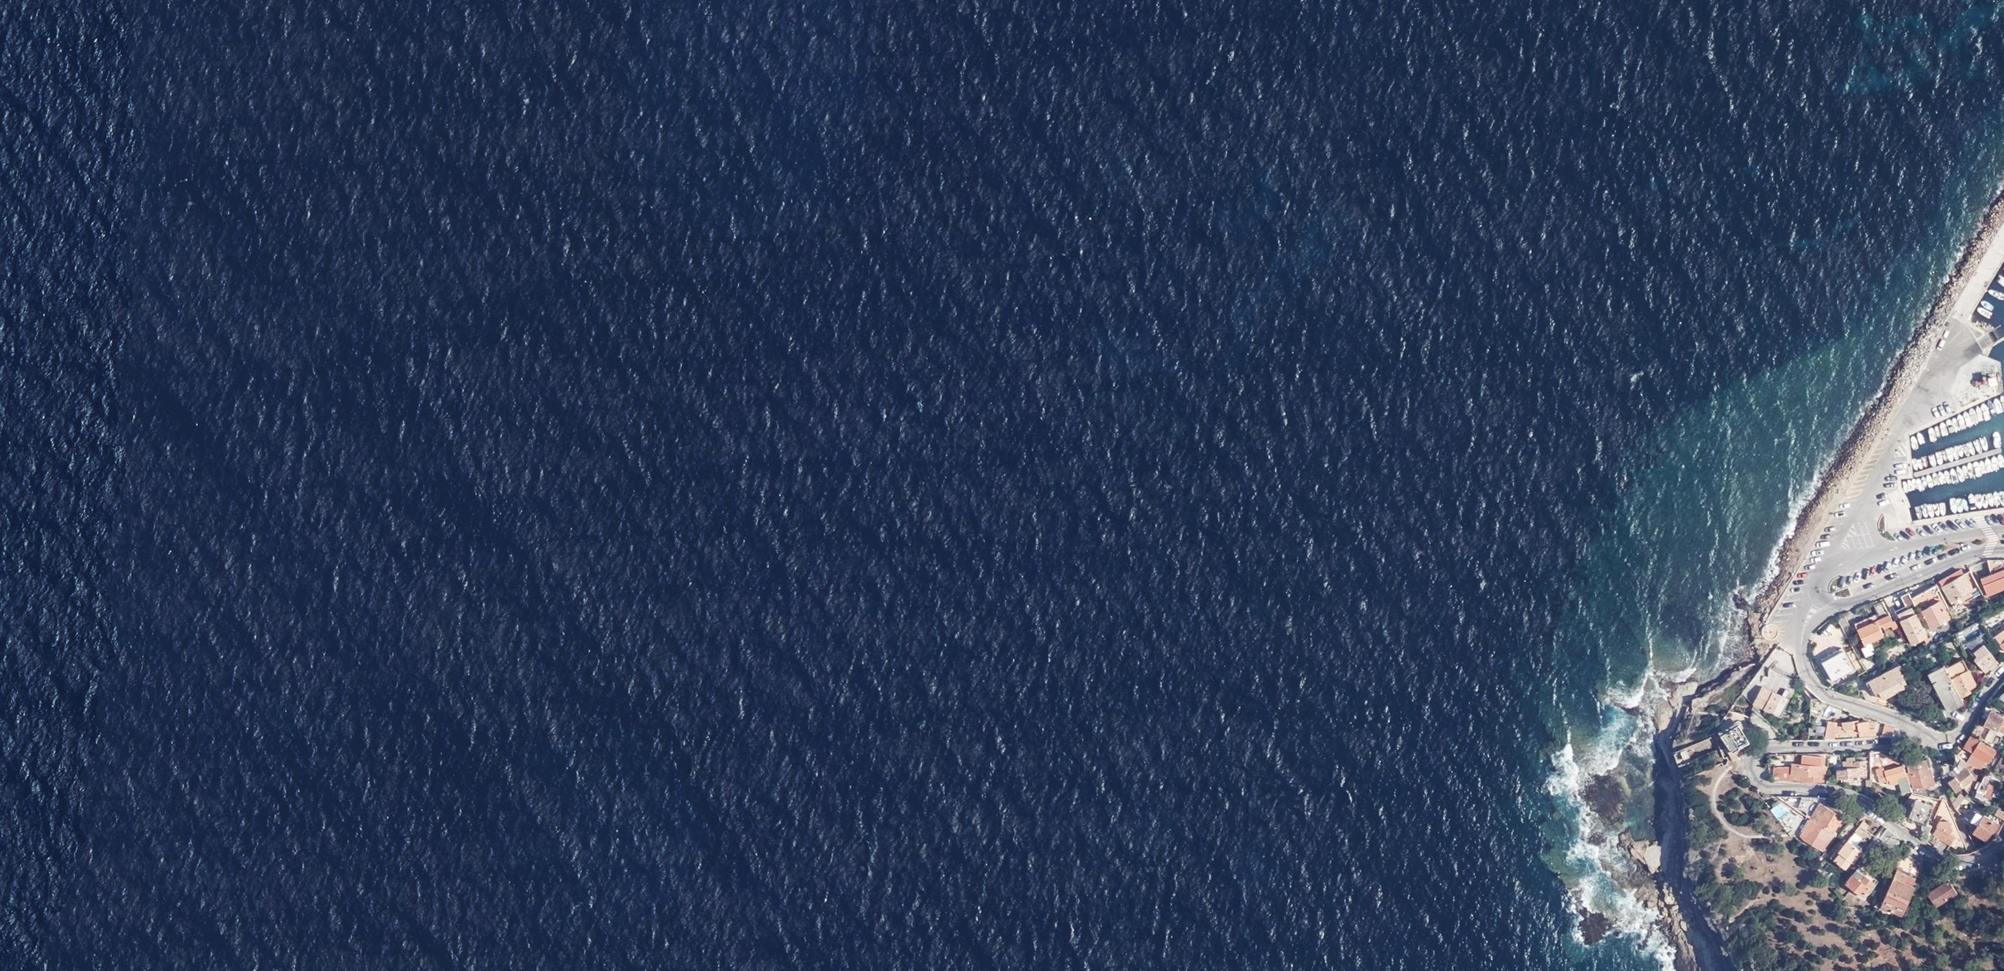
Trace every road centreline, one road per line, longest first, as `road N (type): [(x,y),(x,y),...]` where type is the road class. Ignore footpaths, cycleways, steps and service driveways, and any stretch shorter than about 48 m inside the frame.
road 1 (residential): [(1930,743),(1769,746),(1754,765),(1767,786),(1857,798),(1954,860),(1987,853),(2003,835)]
road 2 (tertiary): [(2003,529),(1833,564),(1817,582)]
road 3 (residential): [(1800,638),(1805,671),(1829,696),(1913,725),(1930,743)]
road 4 (tertiary): [(1836,607),(2003,550)]

